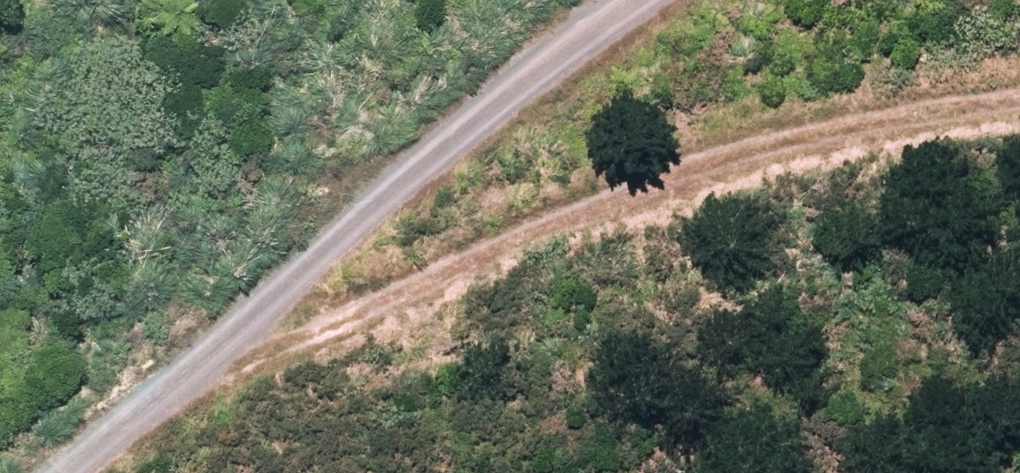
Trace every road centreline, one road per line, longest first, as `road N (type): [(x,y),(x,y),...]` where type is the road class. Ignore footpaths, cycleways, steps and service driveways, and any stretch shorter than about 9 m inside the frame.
road 1 (track): [(1019,113),(919,122),(691,168),(478,247),(112,412)]
road 2 (track): [(646,0),(43,472)]

